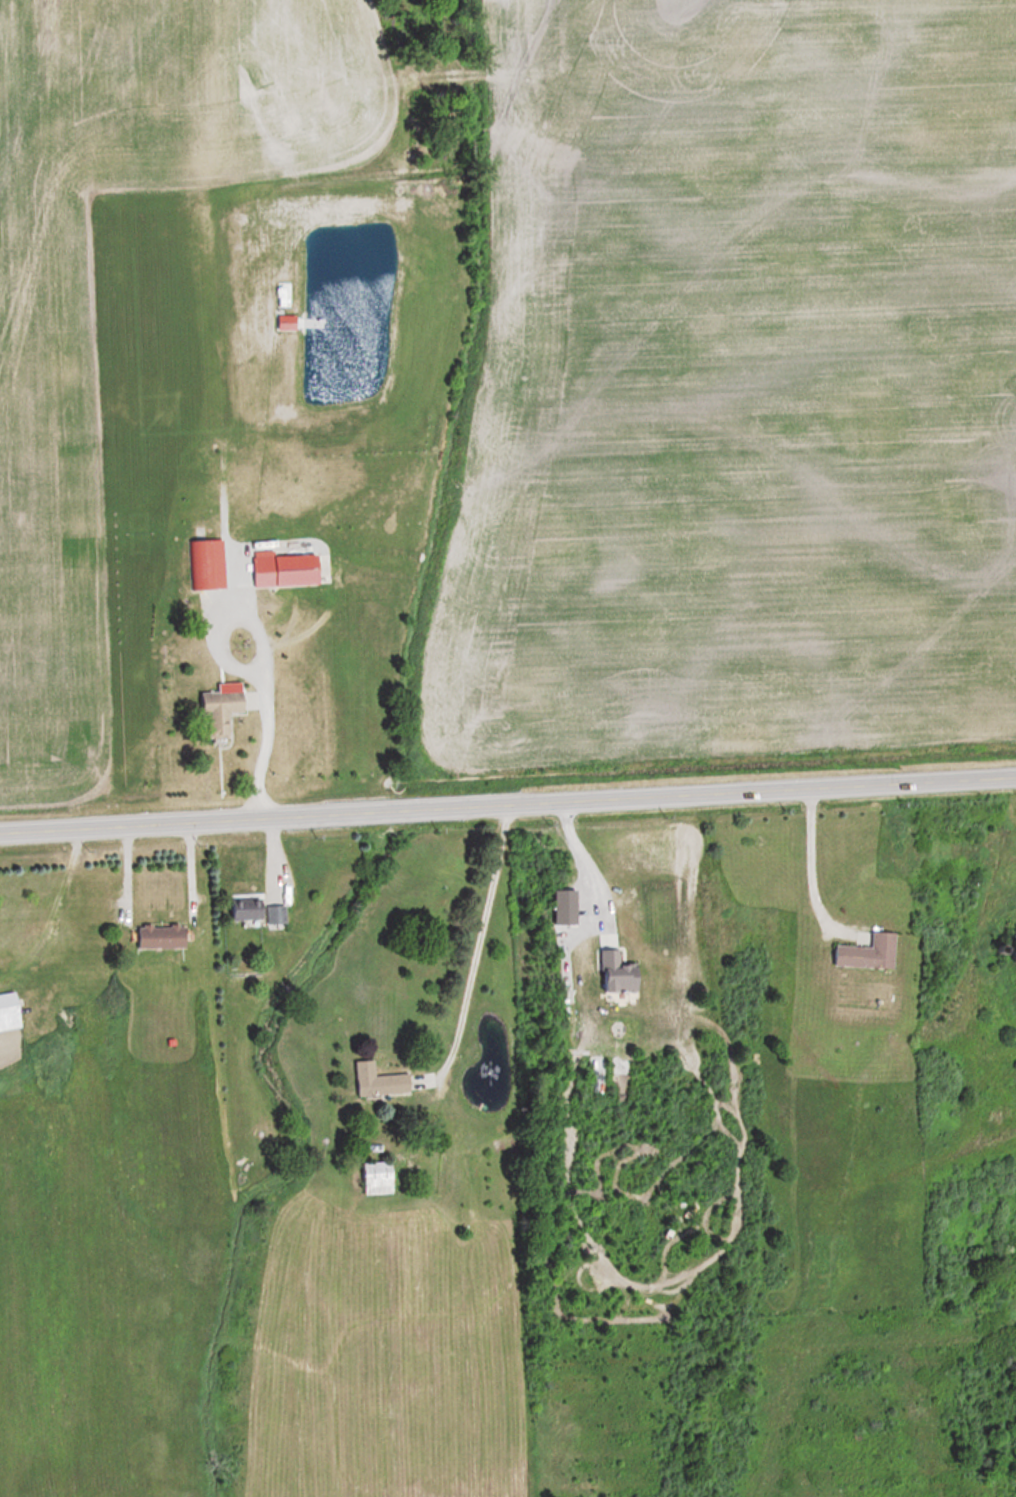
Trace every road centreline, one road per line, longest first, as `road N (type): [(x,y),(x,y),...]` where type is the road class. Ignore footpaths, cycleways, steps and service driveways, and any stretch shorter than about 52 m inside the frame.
road 1 (residential): [(0,832),(1015,776)]

